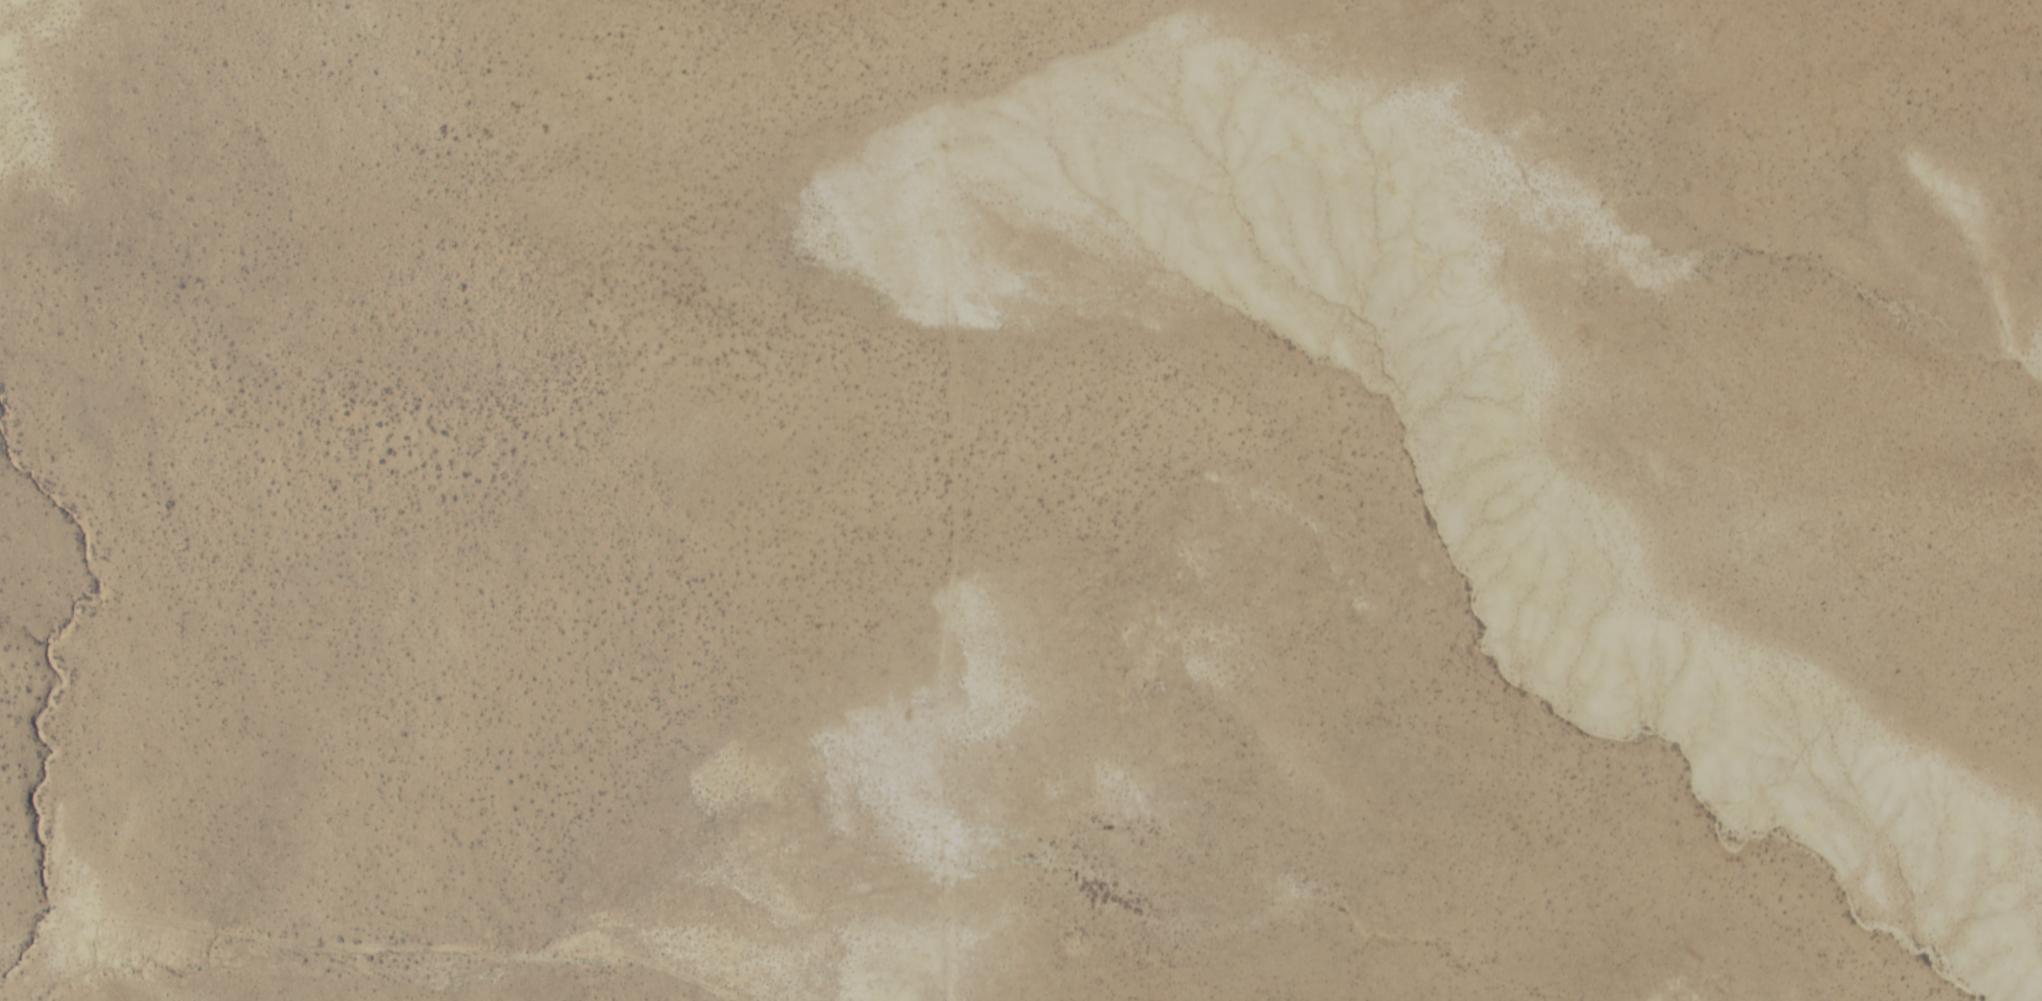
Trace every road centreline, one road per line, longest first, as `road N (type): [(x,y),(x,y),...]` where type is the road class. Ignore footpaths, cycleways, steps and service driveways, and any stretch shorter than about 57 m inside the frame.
road 1 (residential): [(964,1000),(943,625),(972,516),(976,422),(949,103),(964,0)]

